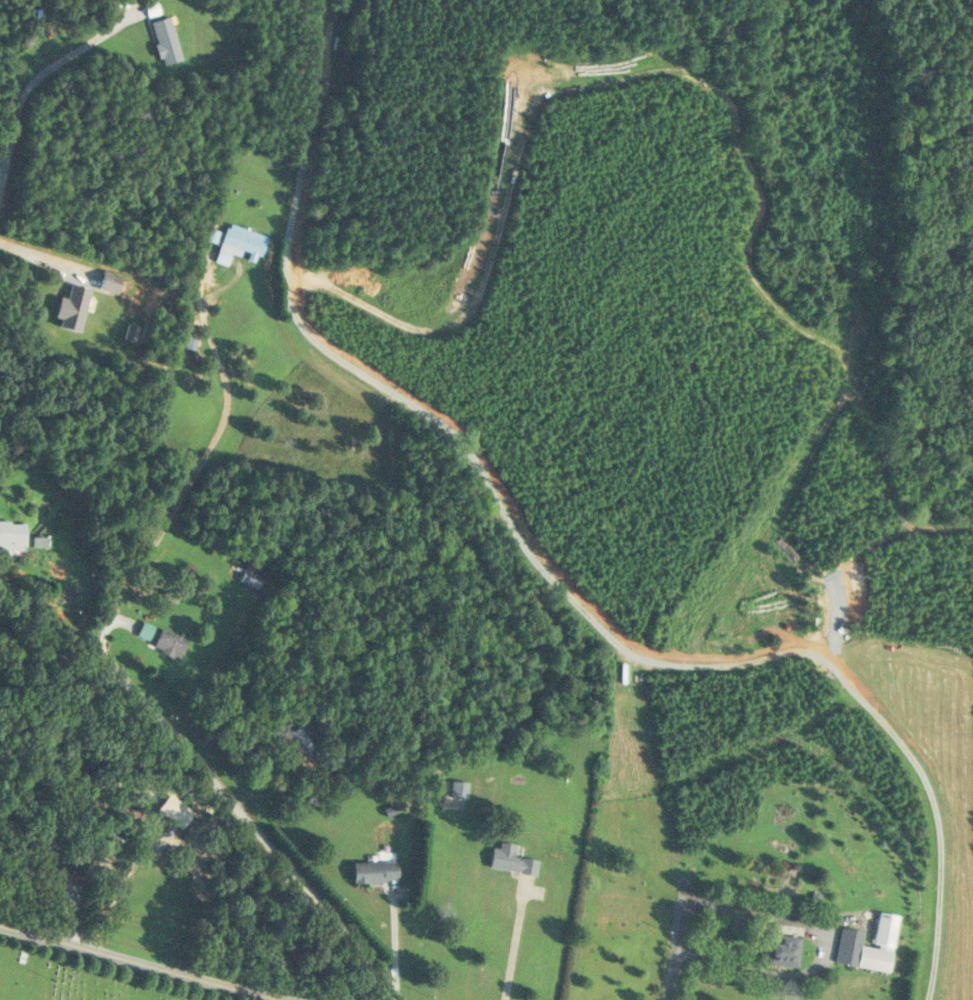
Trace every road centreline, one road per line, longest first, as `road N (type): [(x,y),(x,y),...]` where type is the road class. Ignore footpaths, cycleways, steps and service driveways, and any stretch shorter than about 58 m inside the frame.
road 1 (residential): [(394,999),(384,974),(104,663),(51,656),(0,664)]
road 2 (residential): [(666,999),(671,934),(701,846),(775,713),(777,672)]
road 3 (tertiary): [(0,927),(277,999)]
road 4 (residential): [(0,174),(21,92),(126,19)]

